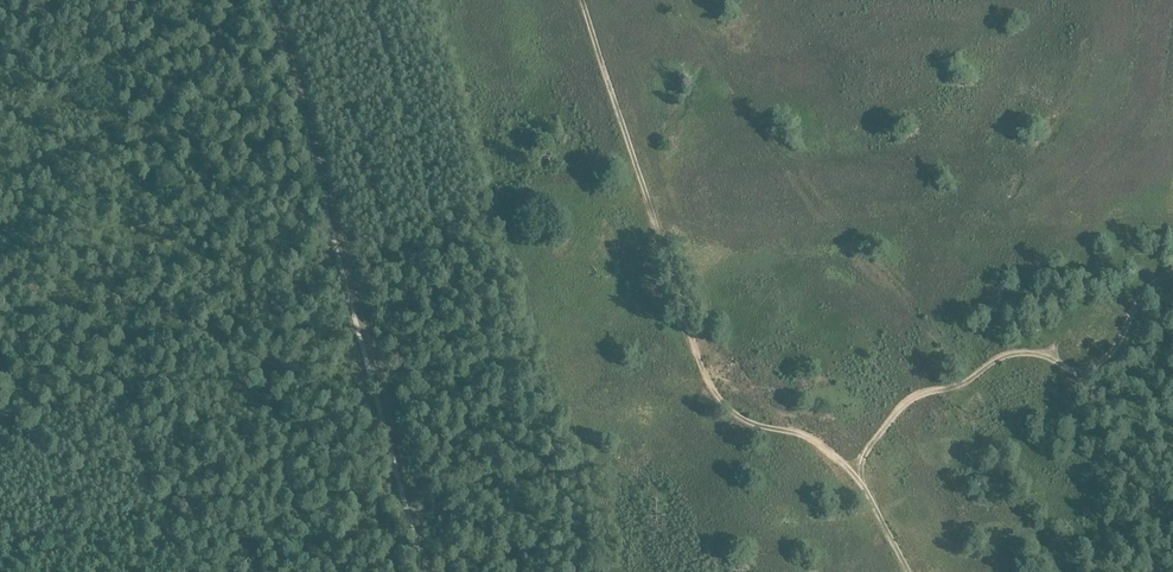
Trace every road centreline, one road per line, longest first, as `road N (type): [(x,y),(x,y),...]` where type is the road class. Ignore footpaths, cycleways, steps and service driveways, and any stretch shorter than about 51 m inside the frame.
road 1 (track): [(907,571),(844,456),(744,415),(714,387),(580,0)]
road 2 (track): [(429,571),(276,0)]

